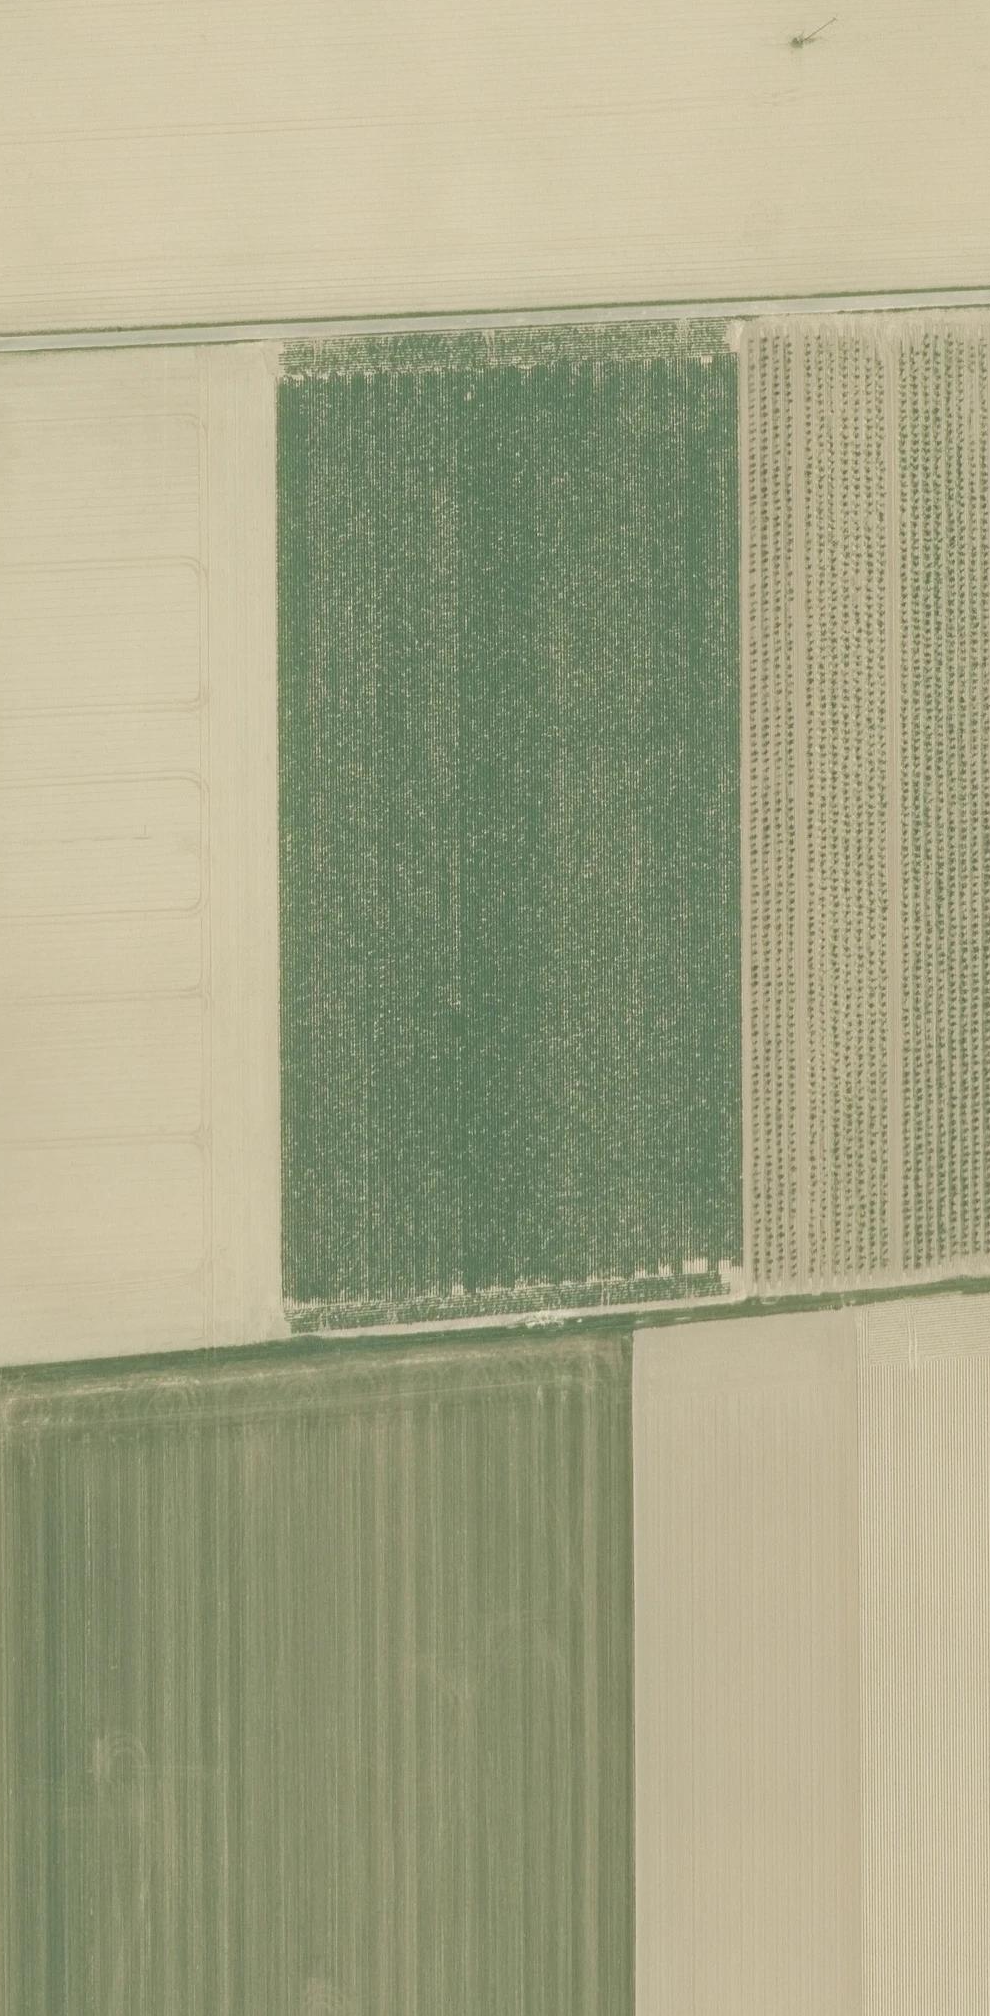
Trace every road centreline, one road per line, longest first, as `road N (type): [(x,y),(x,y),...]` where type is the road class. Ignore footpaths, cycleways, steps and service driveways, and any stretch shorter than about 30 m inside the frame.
road 1 (track): [(989,297),(0,344)]

